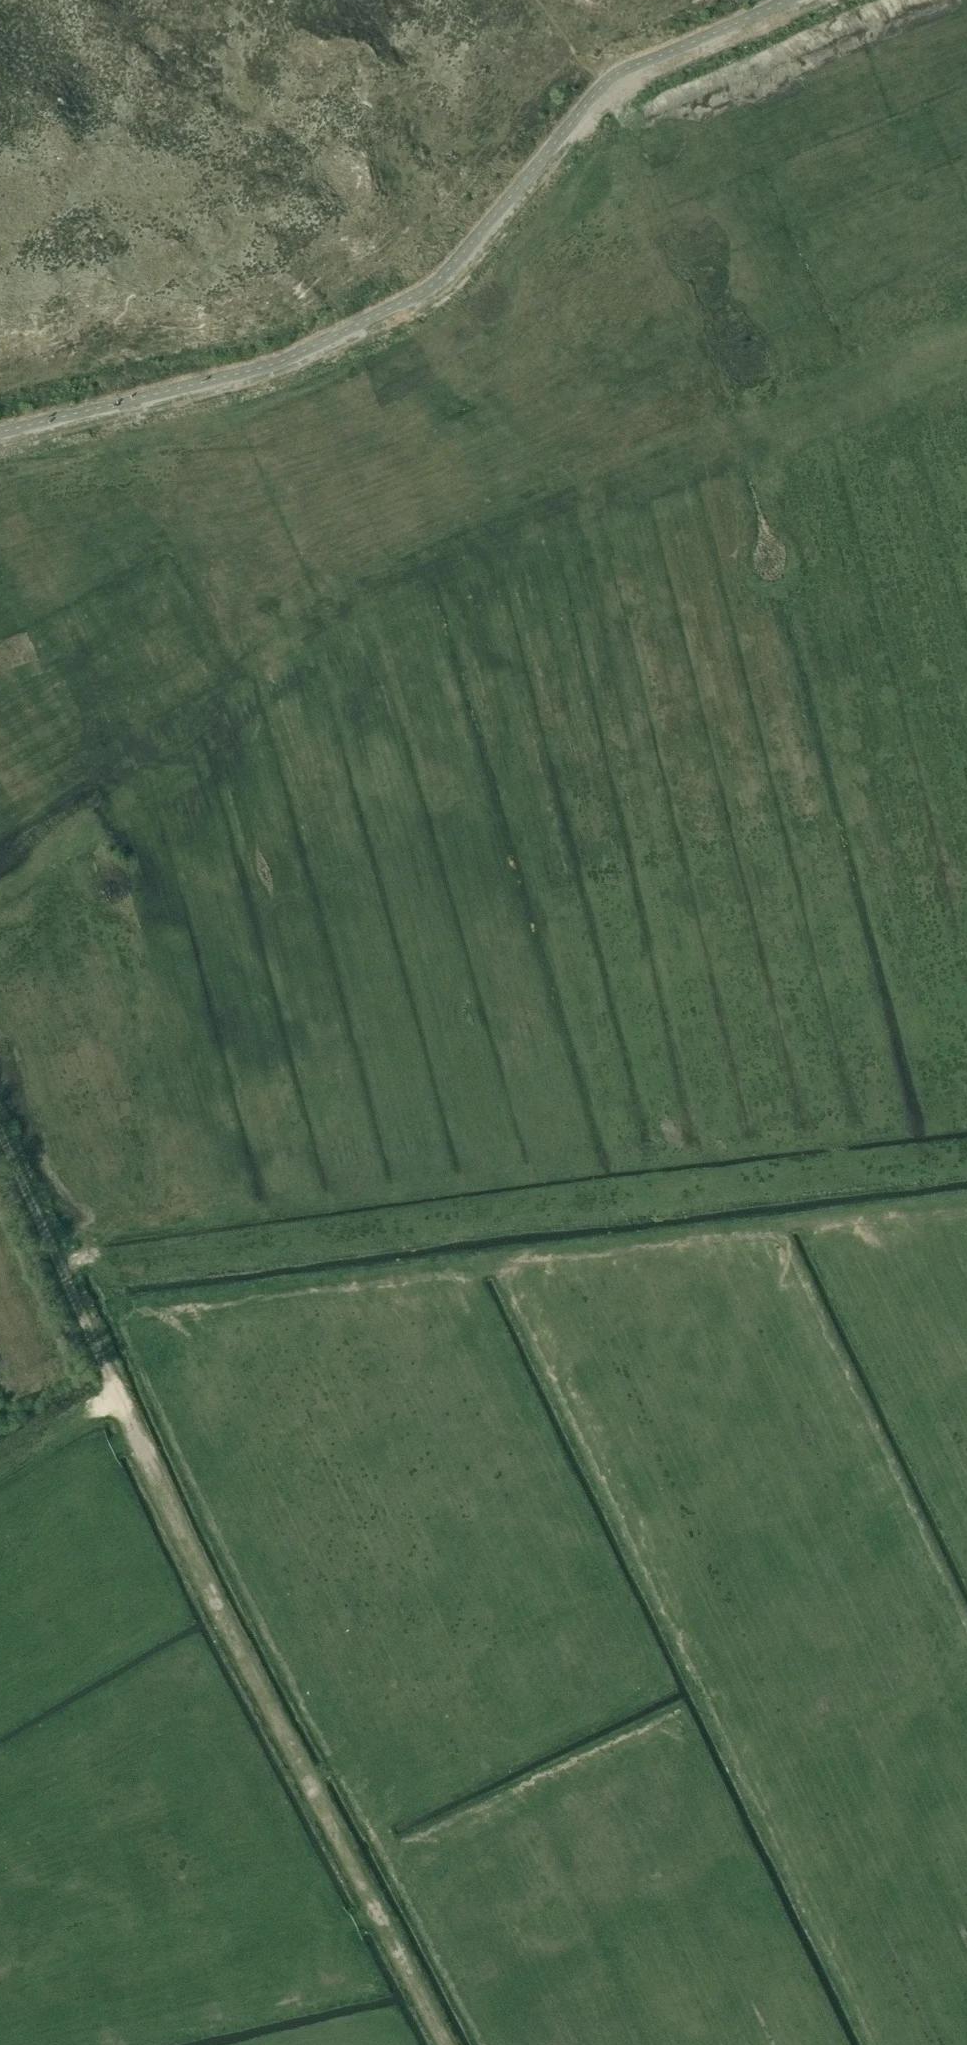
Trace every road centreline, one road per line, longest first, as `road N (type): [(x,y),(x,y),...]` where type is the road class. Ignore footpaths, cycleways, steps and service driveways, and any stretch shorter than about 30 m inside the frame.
road 1 (track): [(449,2044),(217,1613),(0,1133)]
road 2 (track): [(0,445),(274,374),(417,307),(461,275),(621,94),(818,0)]

